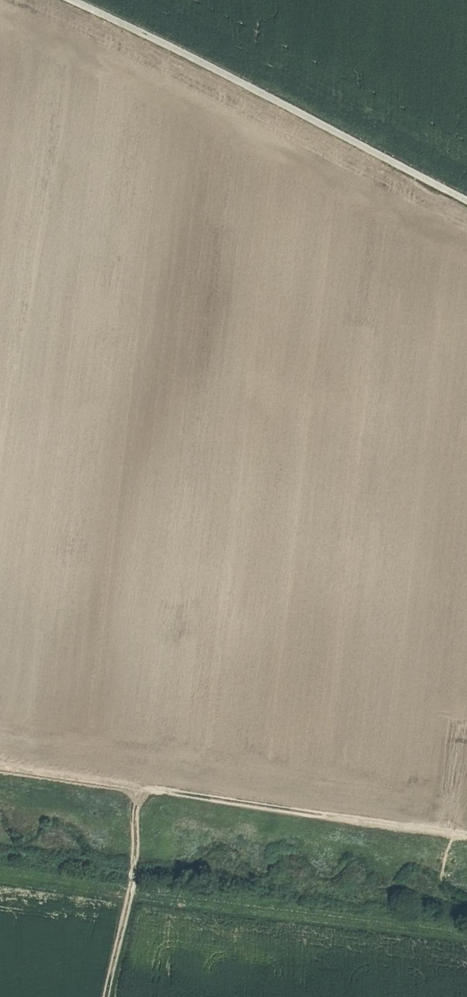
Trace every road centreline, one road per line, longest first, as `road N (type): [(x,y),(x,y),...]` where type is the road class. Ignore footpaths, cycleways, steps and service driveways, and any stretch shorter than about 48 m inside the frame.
road 1 (track): [(466,833),(0,768)]
road 2 (track): [(0,877),(466,940)]
road 3 (track): [(466,192),(89,0)]
road 4 (track): [(143,790),(107,996)]

